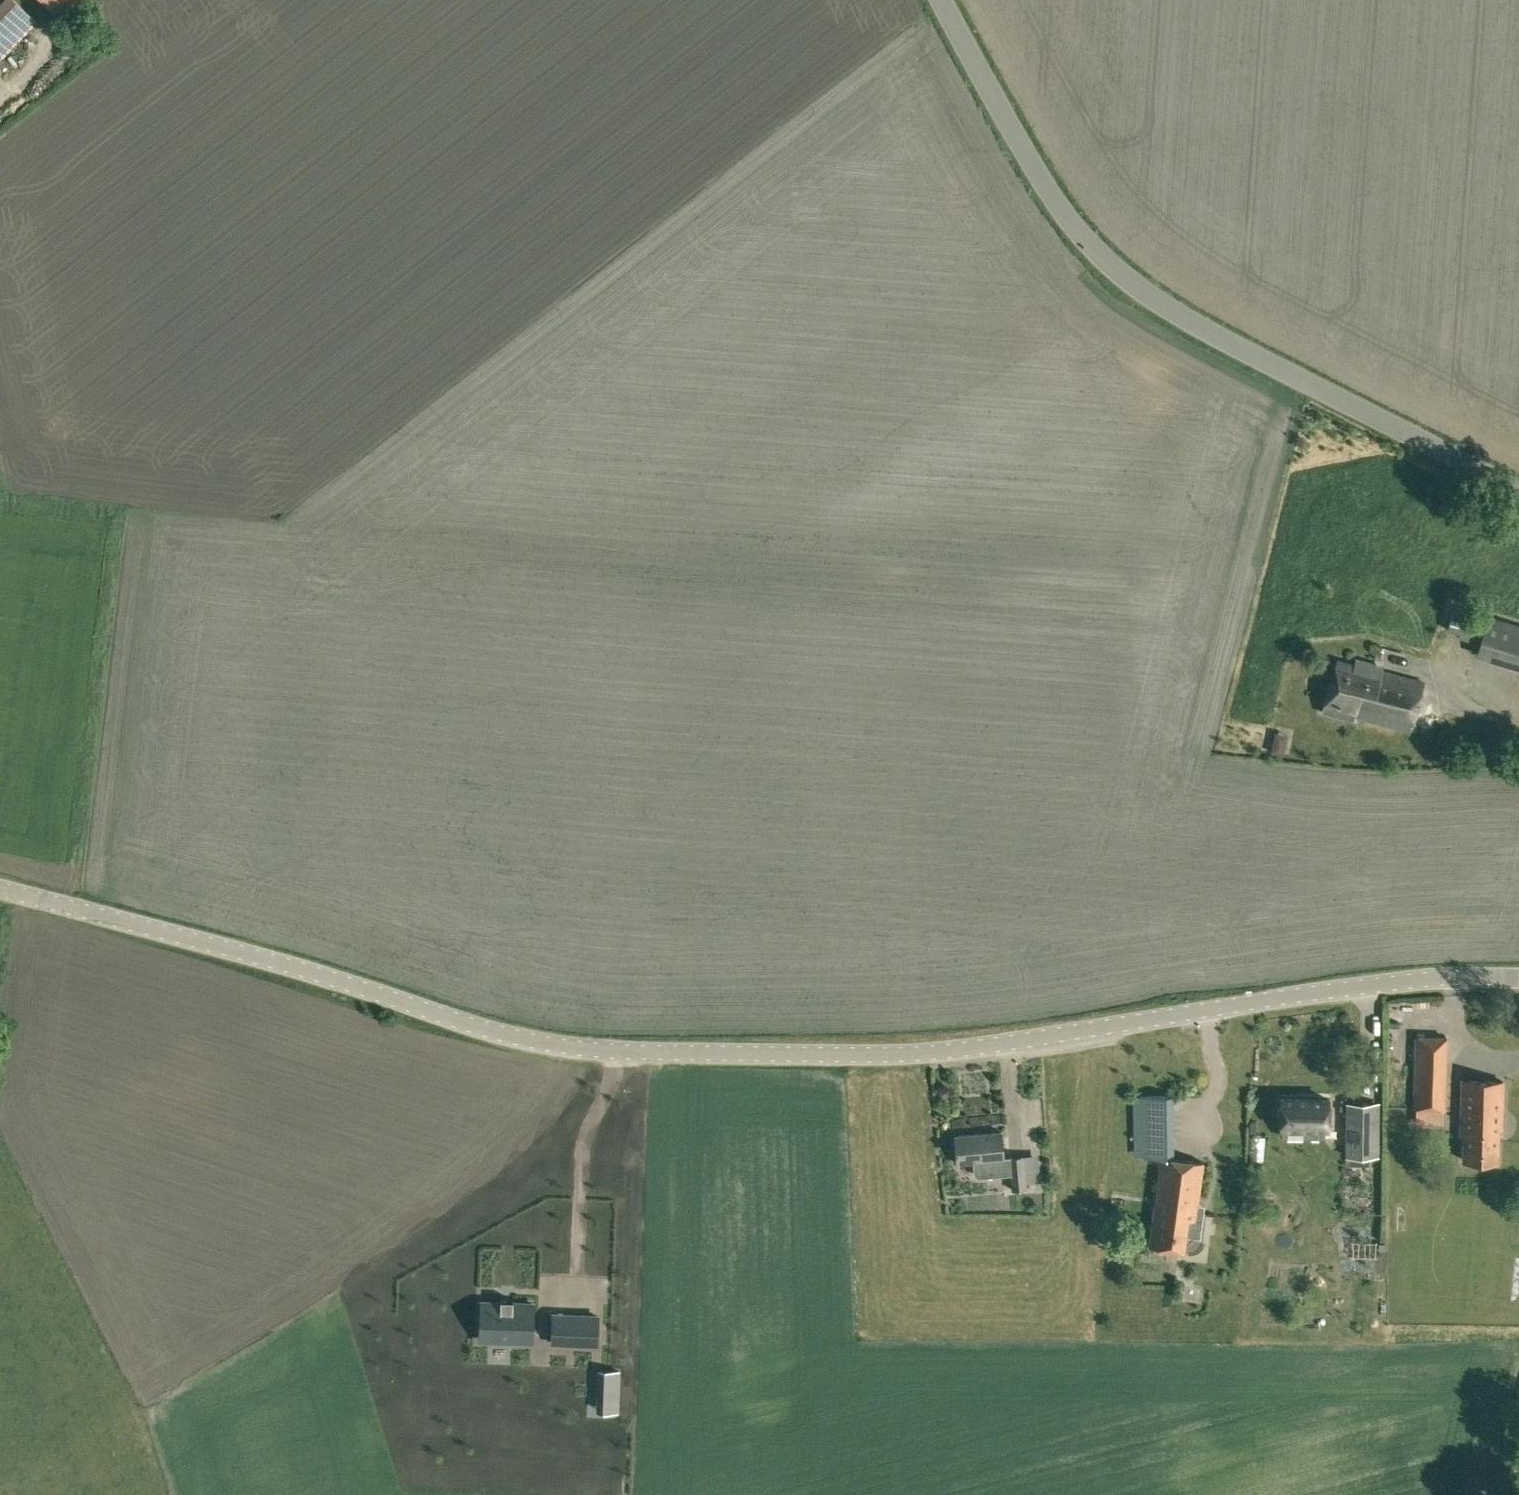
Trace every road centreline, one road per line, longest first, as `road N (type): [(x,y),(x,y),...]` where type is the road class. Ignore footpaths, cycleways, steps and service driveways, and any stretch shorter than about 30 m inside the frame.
road 1 (tertiary): [(0,890),(170,929),(529,1039),(618,1051),(917,1052),(1358,984),(1518,978)]
road 2 (tertiary): [(1518,490),(1135,287),(1033,166),(941,0)]

